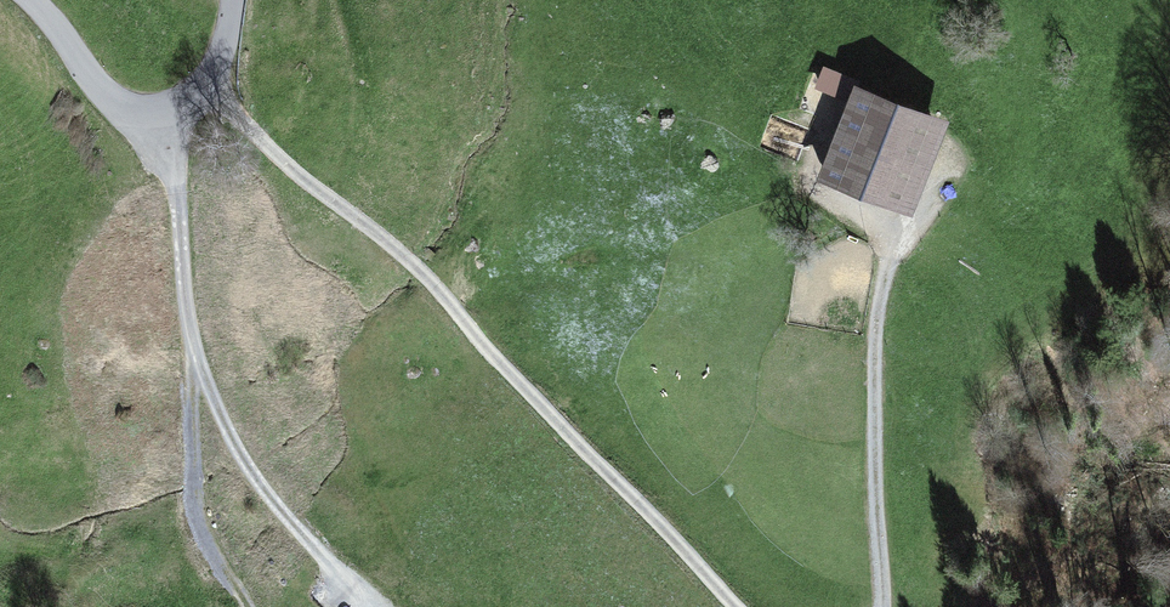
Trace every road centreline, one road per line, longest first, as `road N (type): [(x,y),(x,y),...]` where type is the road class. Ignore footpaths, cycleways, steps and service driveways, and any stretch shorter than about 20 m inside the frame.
road 1 (track): [(217,80),(302,174),(432,275),(494,351),(741,606)]
road 2 (track): [(906,606),(887,377),(900,244)]
road 3 (unclassified): [(237,0),(233,38),(208,95),(164,117),(134,110),(95,82),(33,0)]
road 4 (track): [(254,606),(204,506),(193,346)]

